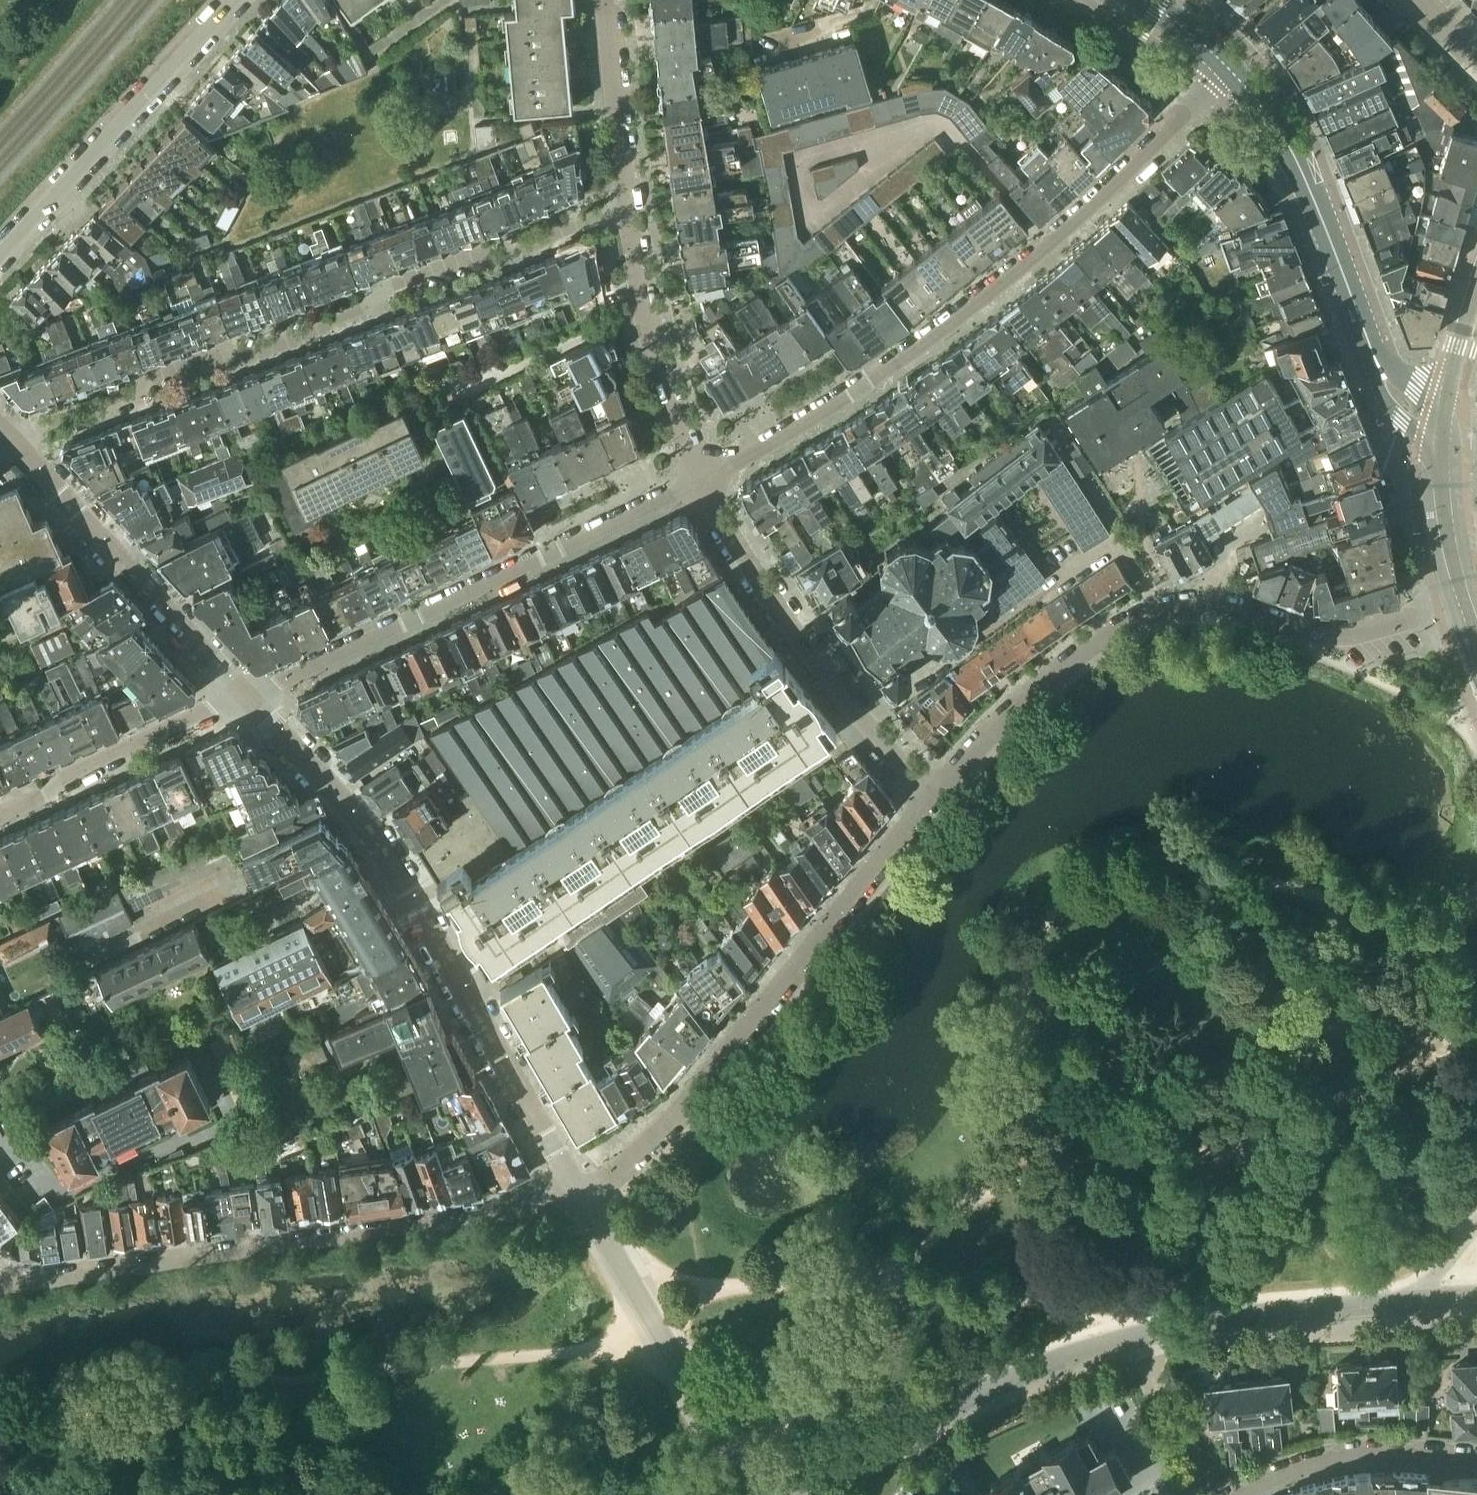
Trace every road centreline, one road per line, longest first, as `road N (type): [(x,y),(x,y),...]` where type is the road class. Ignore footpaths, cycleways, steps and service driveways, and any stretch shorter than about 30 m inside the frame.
road 1 (residential): [(776,1494),(1012,1376),(1135,1334),(1269,1312),(1476,1295)]
road 2 (residential): [(1227,66),(1110,194),(977,305),(861,391),(703,482)]
road 3 (residential): [(10,438),(626,208)]
road 4 (residential): [(931,797),(1098,636),(1147,611),(1192,603),(1243,609),(1315,633),(1345,633),(1466,604)]
road 5 (residential): [(581,1193),(392,861),(342,798),(242,700)]
road 6 (residential): [(581,1193),(6,1284)]
road 7 (residential): [(931,797),(682,1113),(581,1193)]
road 8 (residential): [(703,482),(242,700)]
road 9 (residential): [(703,482),(854,711),(931,797)]
road 10 (residential): [(238,0),(0,257)]
road 11 (residential): [(242,700),(10,438)]
road 12 (residential): [(756,1494),(581,1193)]
road 13 (residential): [(703,482),(640,315),(626,208)]
road 14 (residential): [(0,811),(242,700)]
road 15 (residential): [(1233,1494),(1331,1454),(1389,1450),(1476,1458)]
road 16 (residential): [(626,208),(609,0)]
road 17 (tertiary): [(1319,208),(1286,142),(1227,66)]
road 18 (secondary): [(1443,447),(1446,517),(1466,604)]
road 19 (tertiary): [(1319,208),(1371,343)]
road 20 (tertiary): [(1371,343),(1391,410),(1443,447)]

